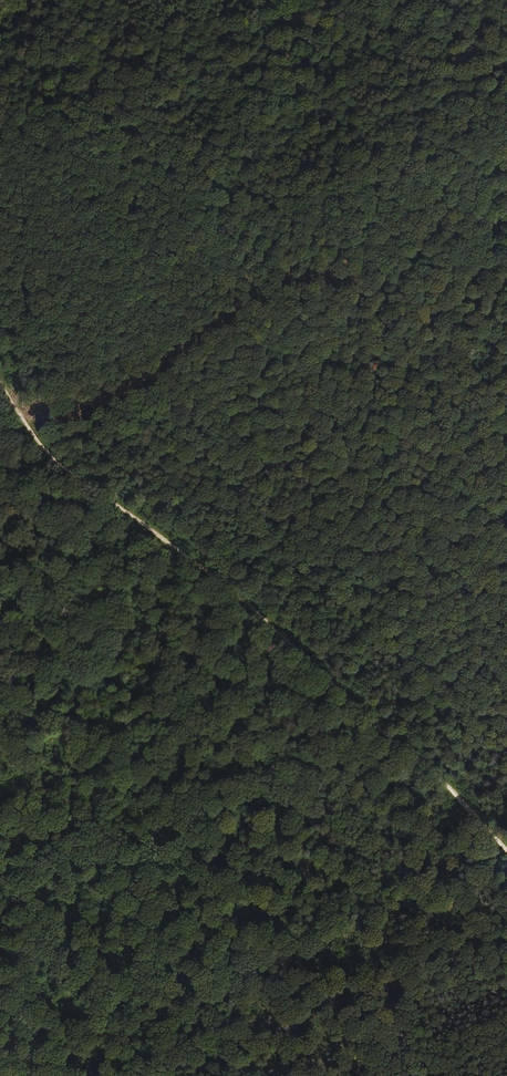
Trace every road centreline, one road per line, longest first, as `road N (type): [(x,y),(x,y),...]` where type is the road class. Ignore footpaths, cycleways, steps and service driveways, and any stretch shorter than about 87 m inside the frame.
road 1 (track): [(488,828),(248,608),(54,460),(0,382)]
road 2 (track): [(28,422),(56,425),(110,393),(132,392),(159,362),(197,260),(209,196),(230,175),(296,0)]

